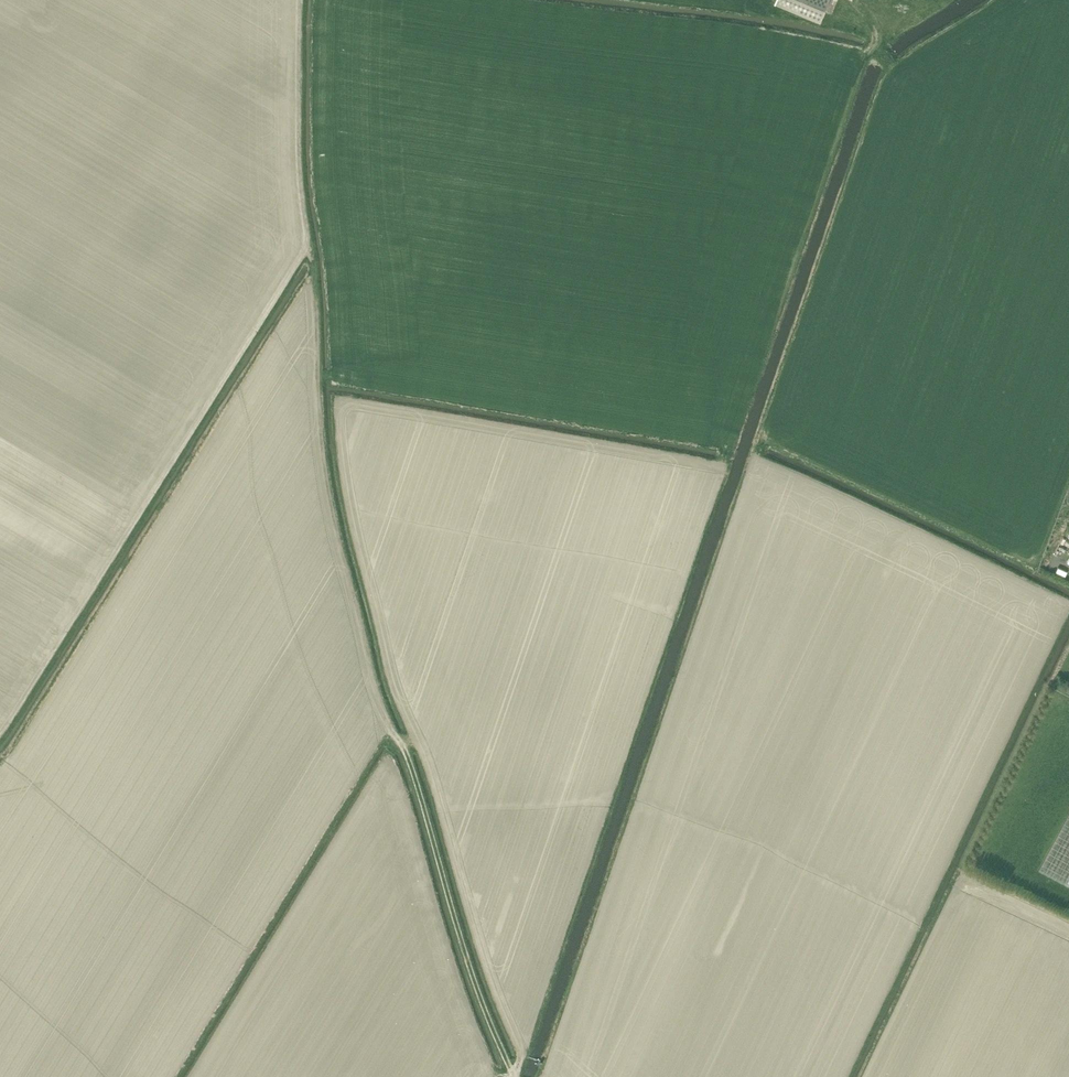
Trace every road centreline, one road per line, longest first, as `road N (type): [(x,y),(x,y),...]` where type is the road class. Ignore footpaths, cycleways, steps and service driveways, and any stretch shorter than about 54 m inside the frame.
road 1 (track): [(513,1076),(471,972),(415,777),(390,727),(340,536),(304,207),(300,0)]

